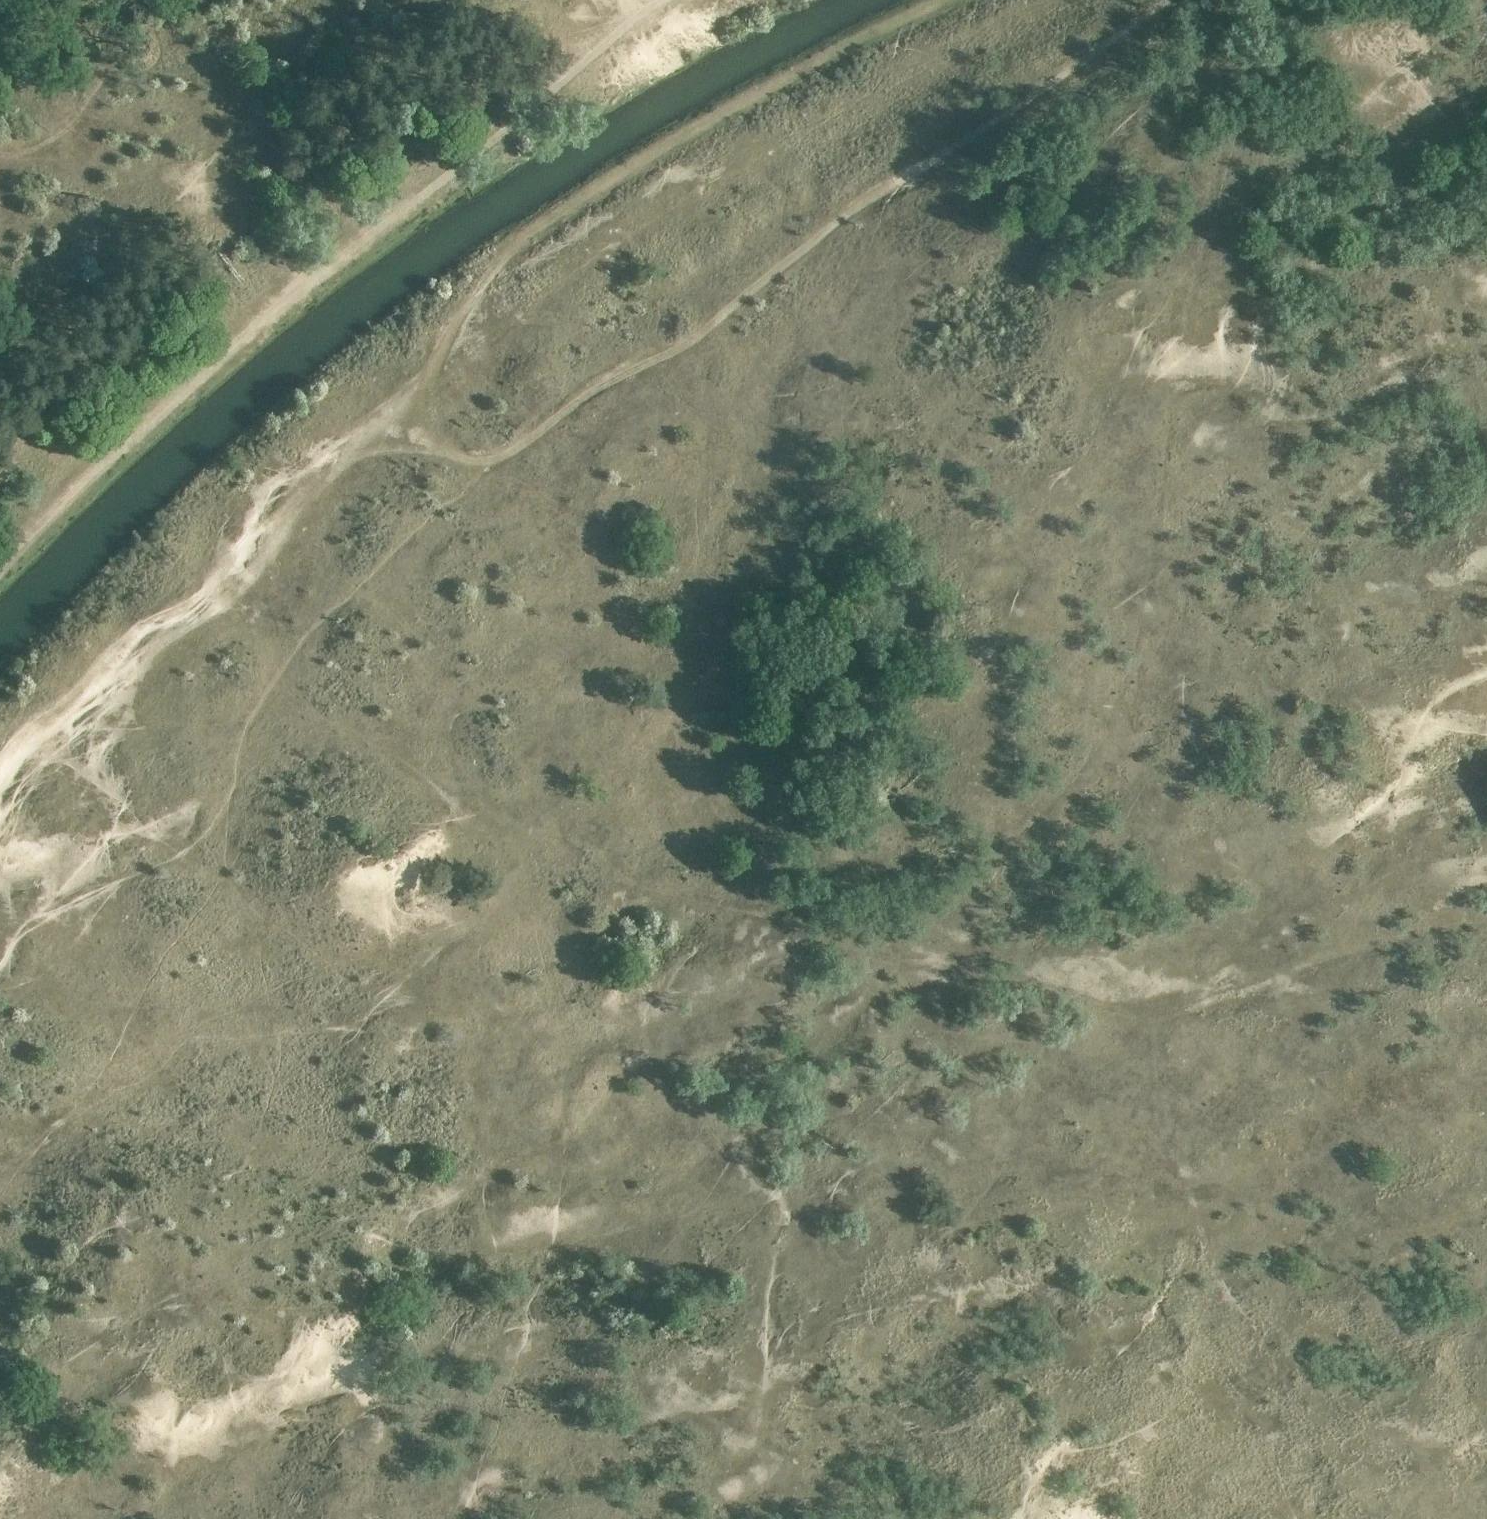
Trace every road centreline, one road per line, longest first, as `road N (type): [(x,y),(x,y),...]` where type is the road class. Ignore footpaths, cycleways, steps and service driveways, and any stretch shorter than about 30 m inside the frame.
road 1 (track): [(0,569),(149,421),(279,308),(626,25),(671,0)]

